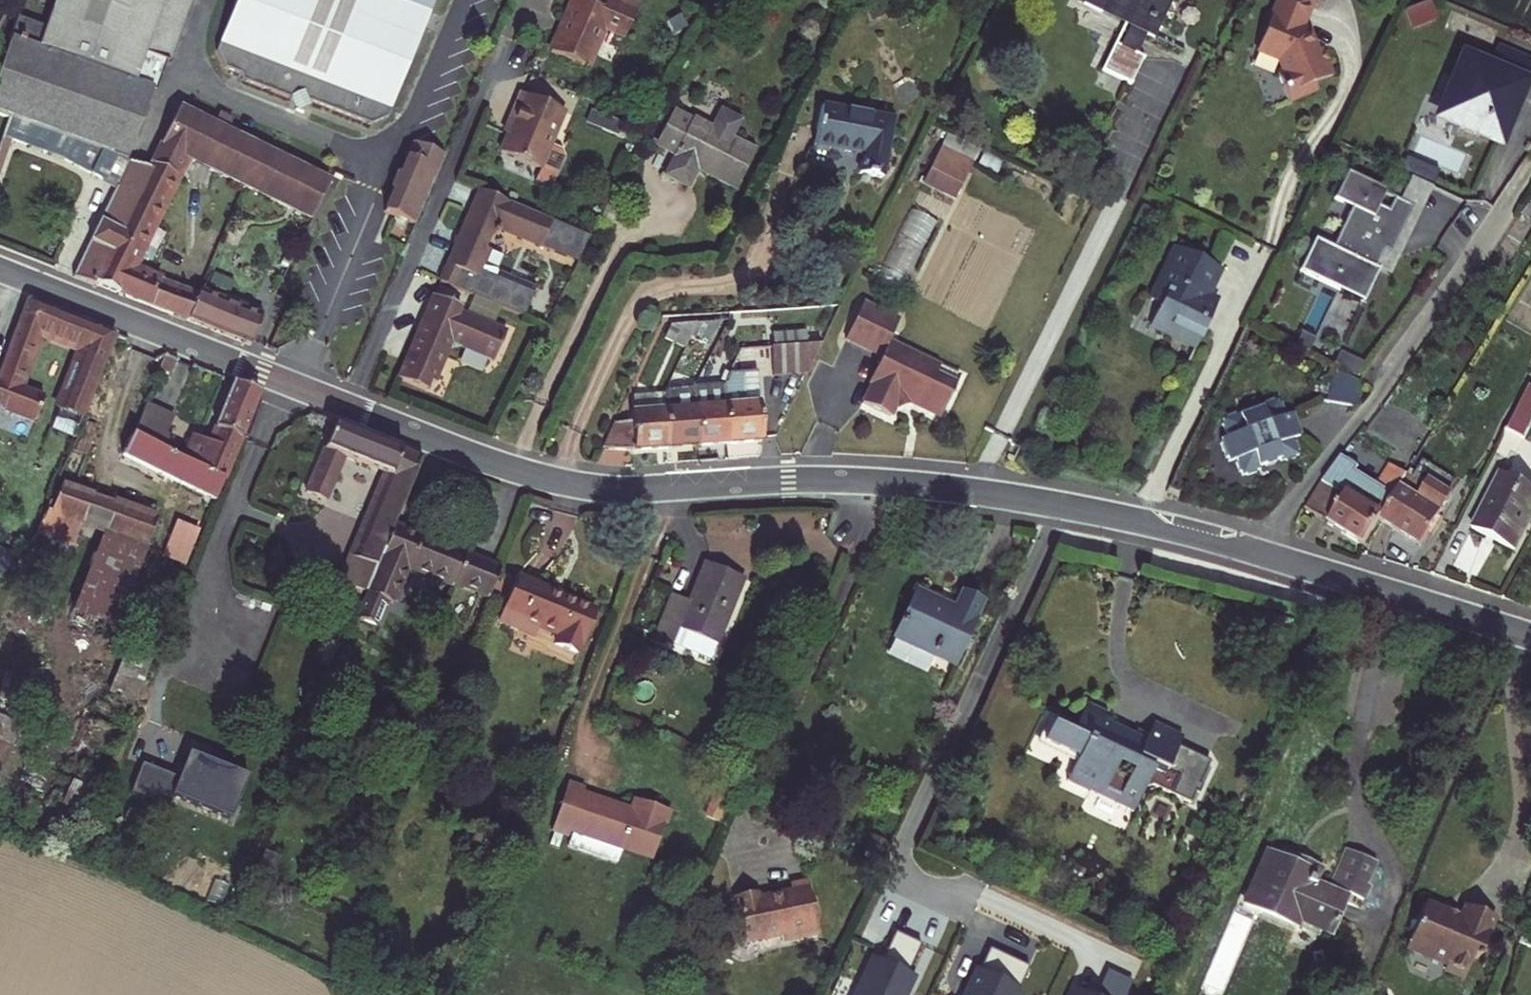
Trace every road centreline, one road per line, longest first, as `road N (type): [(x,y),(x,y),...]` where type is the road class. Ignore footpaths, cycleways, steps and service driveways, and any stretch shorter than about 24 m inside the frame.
road 1 (tertiary): [(0,269),(542,477),(621,489),(825,480),(963,489),(1257,552)]
road 2 (residential): [(1257,552),(1411,349),(1523,179)]
road 3 (tertiary): [(1257,552),(1530,638)]

